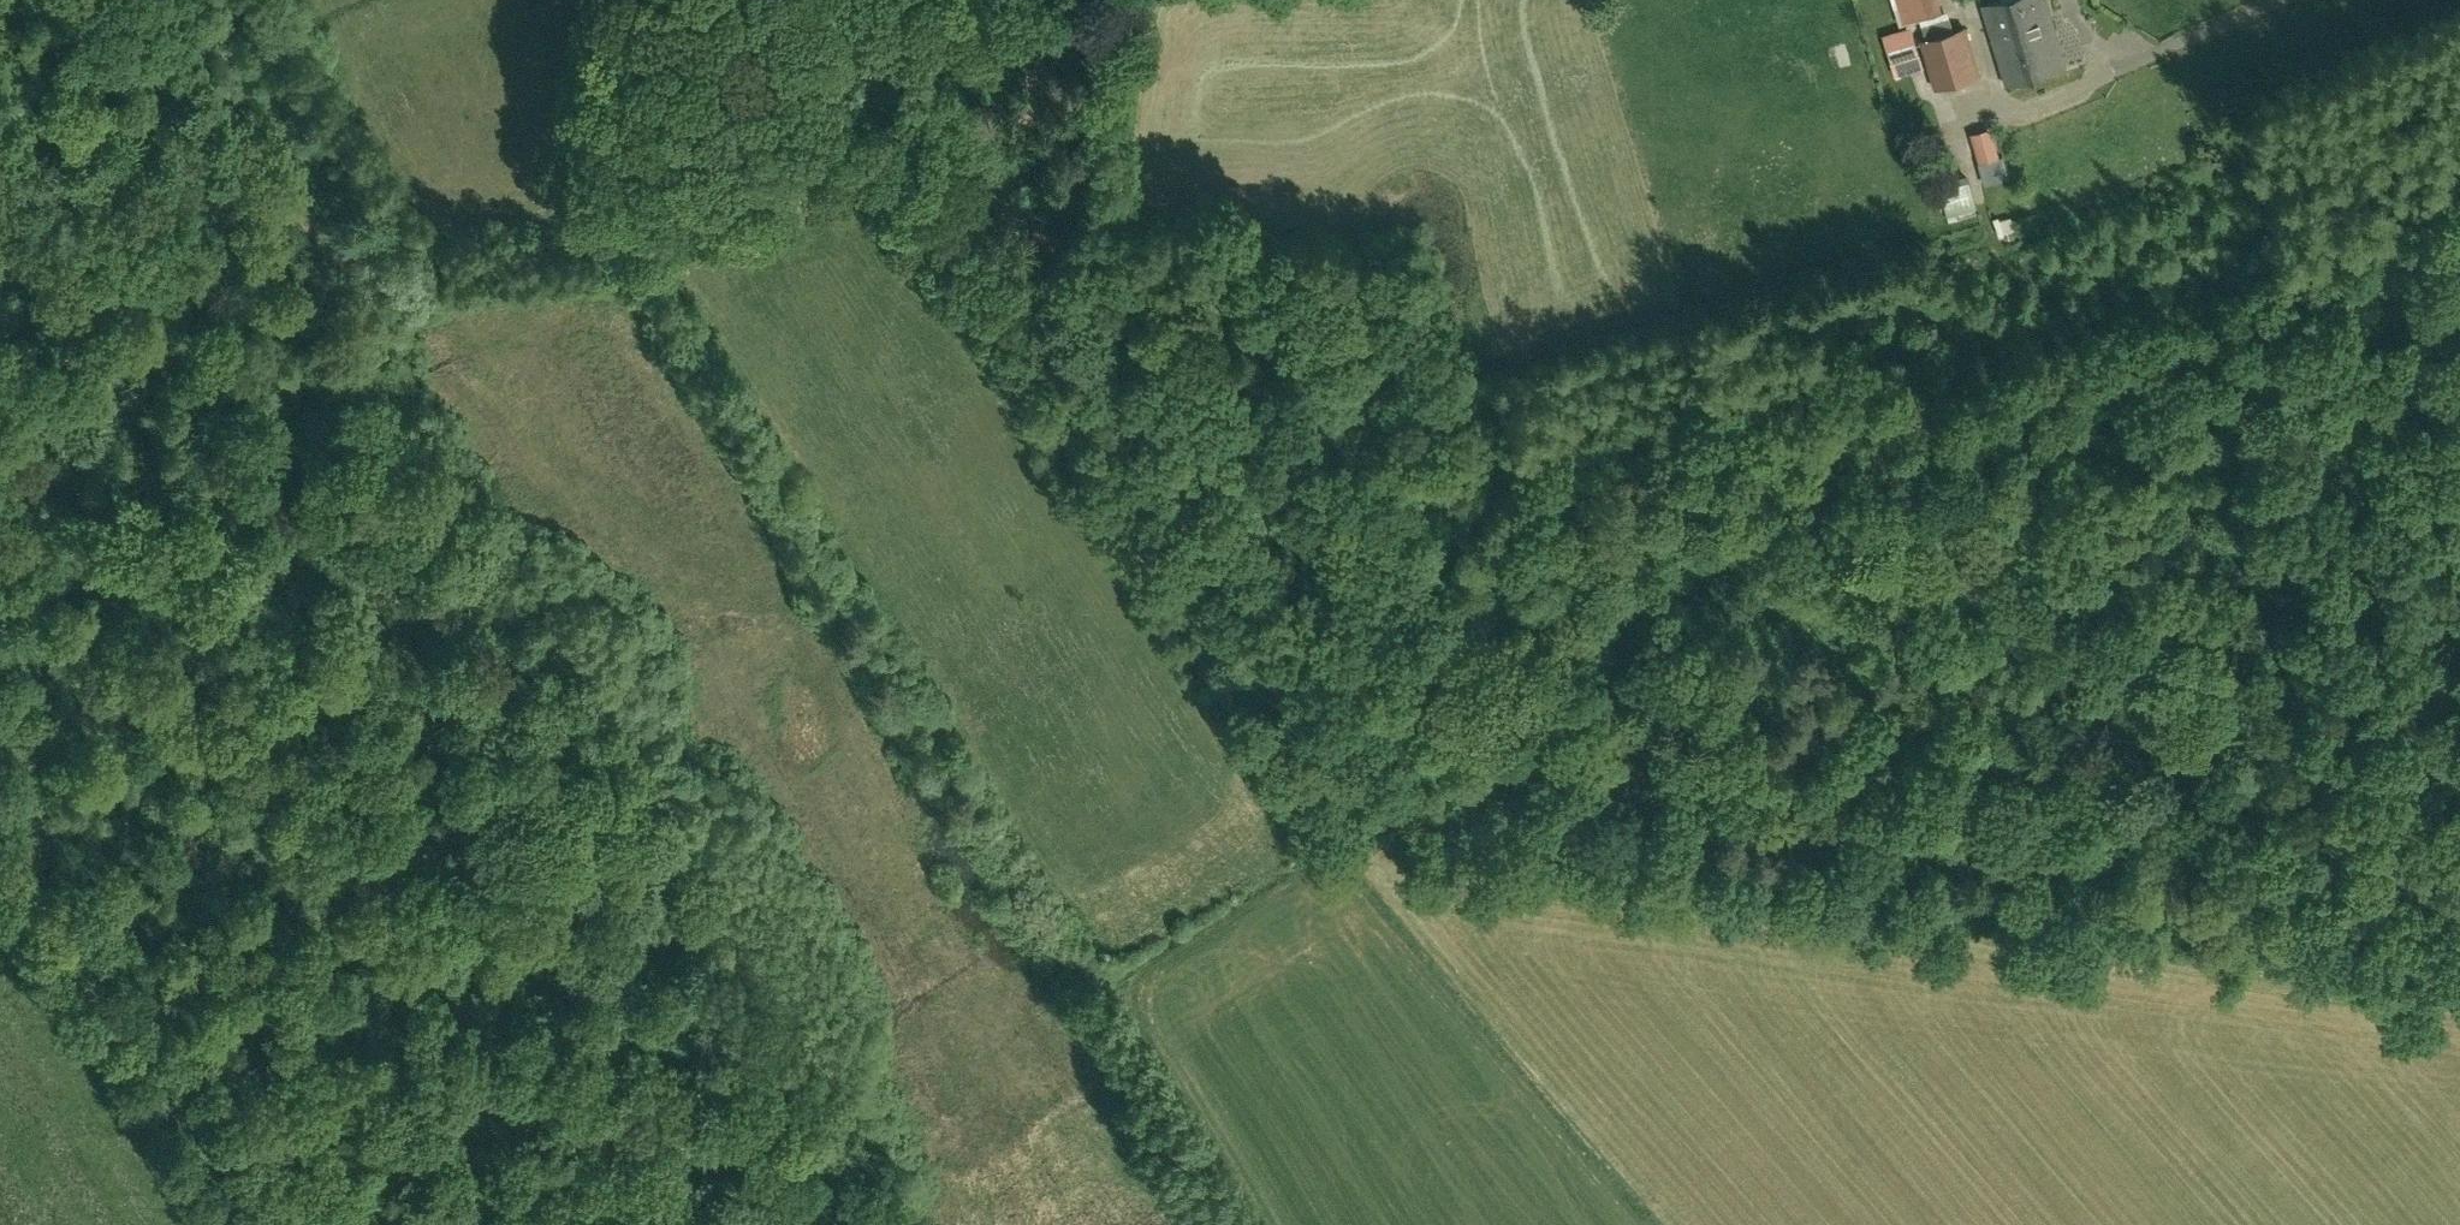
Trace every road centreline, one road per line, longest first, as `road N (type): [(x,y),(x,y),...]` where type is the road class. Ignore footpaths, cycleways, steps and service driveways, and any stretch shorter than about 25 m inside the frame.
road 1 (track): [(1212,703),(2459,316)]
road 2 (track): [(152,0),(334,285),(584,234)]

